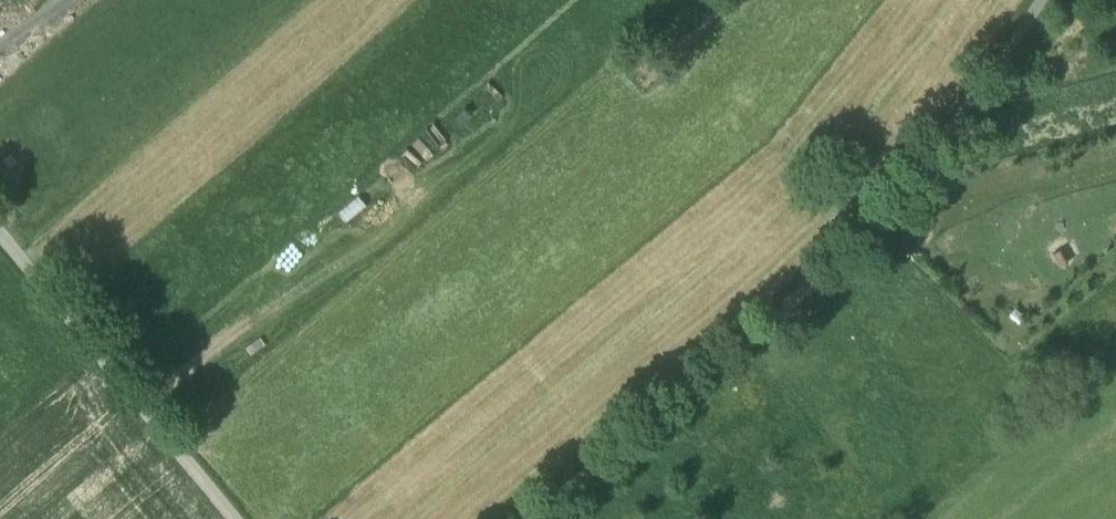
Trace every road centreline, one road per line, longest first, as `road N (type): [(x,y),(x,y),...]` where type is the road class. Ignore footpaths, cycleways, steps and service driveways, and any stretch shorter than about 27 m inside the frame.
road 1 (track): [(1043,0),(886,222),(539,518)]
road 2 (track): [(230,518),(0,238)]

